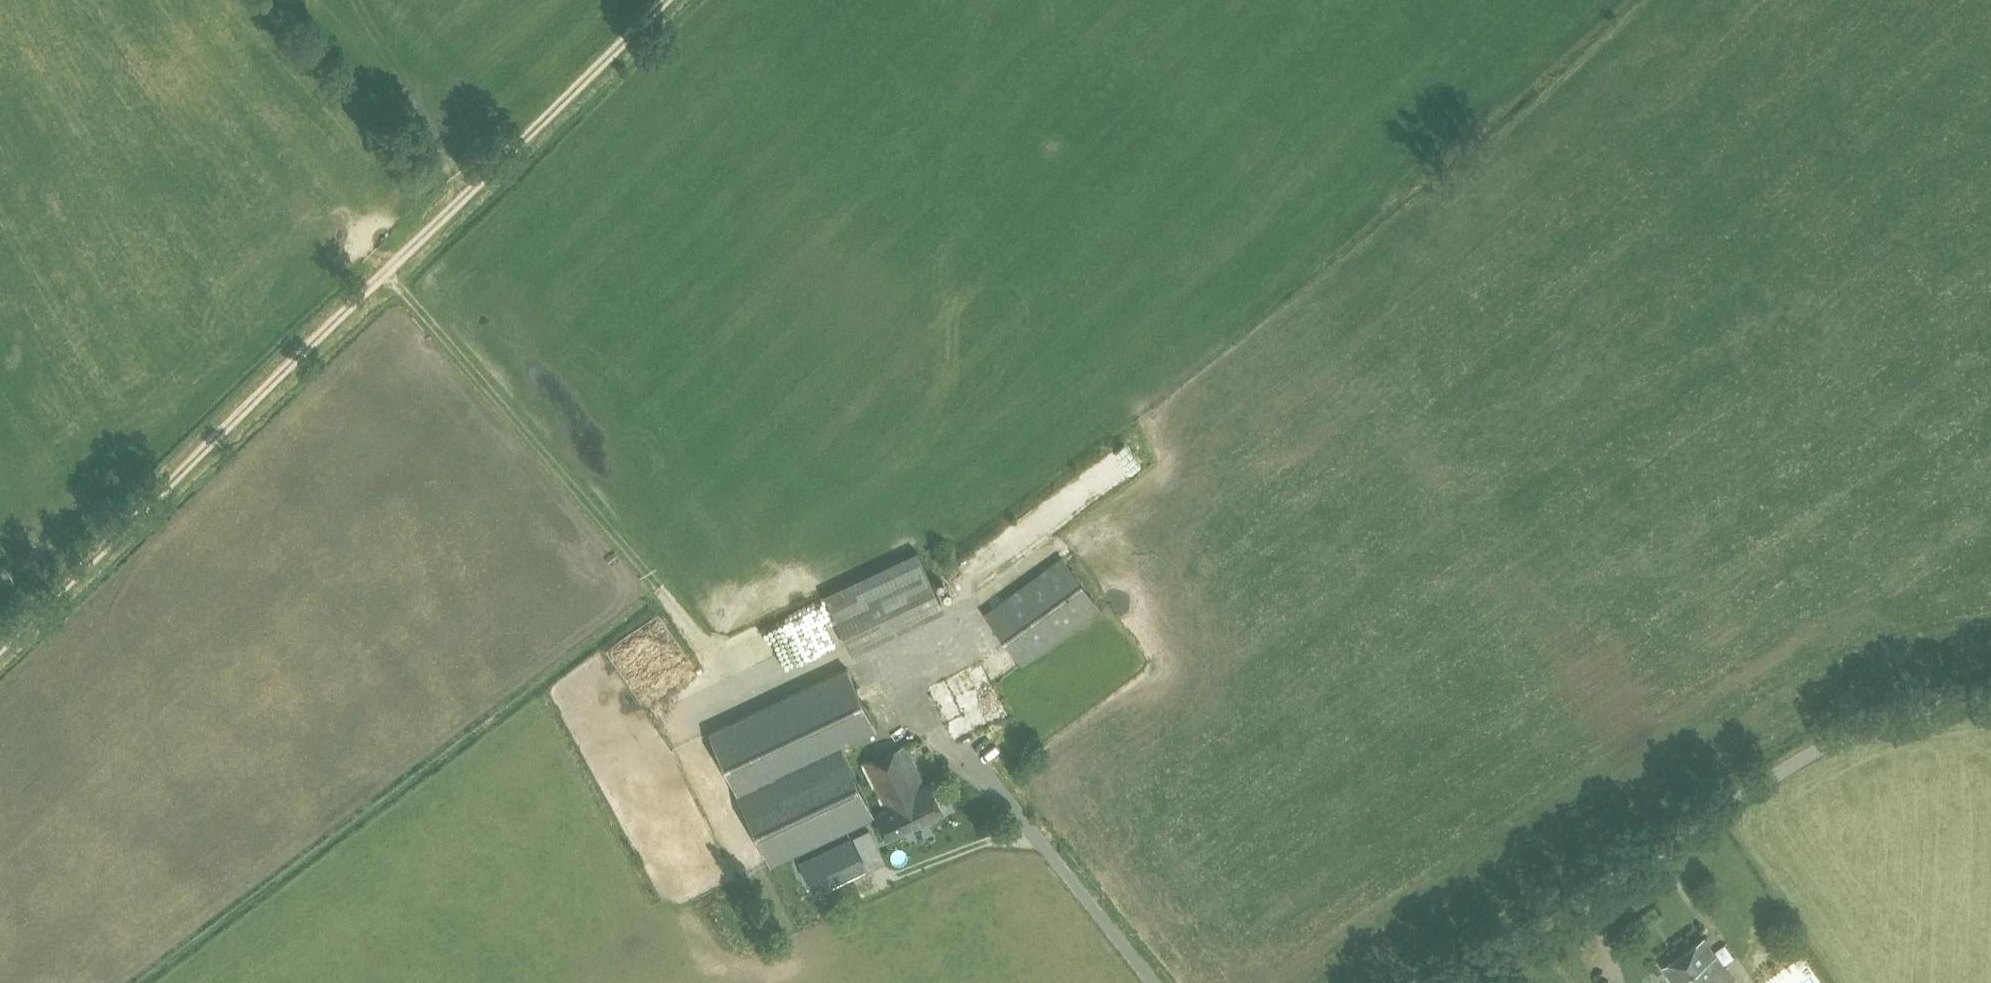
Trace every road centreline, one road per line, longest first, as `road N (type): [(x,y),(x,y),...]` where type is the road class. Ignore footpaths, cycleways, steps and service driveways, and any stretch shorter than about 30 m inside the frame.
road 1 (track): [(674,0),(0,654)]
road 2 (unclassified): [(1447,982),(1805,752),(1880,720),(1990,703)]

